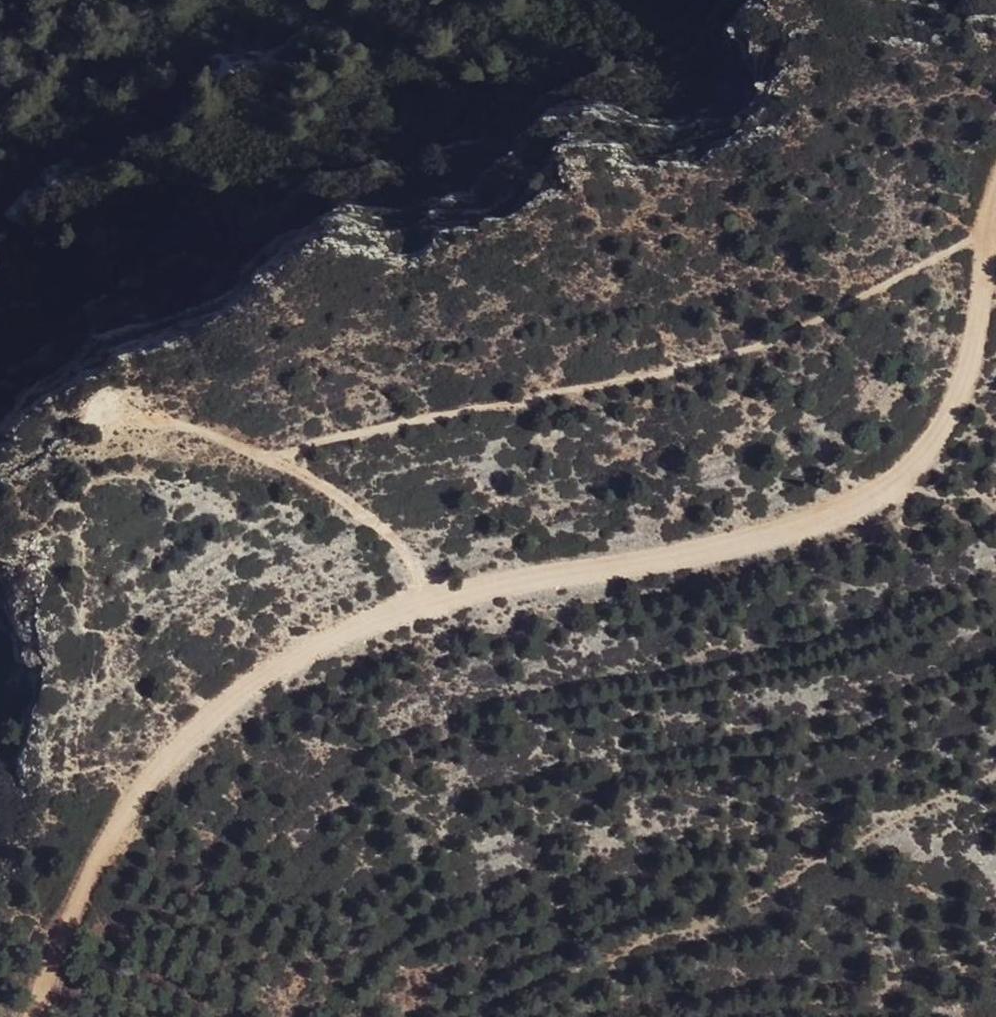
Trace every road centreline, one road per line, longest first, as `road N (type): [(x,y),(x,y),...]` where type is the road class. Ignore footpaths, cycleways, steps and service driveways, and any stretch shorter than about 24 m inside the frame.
road 1 (track): [(40,1016),(97,879),(240,677),(440,604),(863,507),(953,414),(995,221)]

